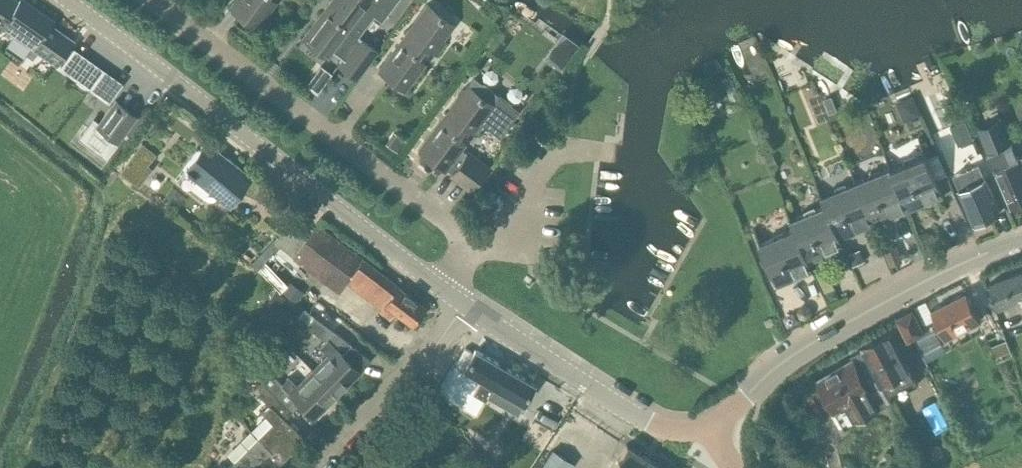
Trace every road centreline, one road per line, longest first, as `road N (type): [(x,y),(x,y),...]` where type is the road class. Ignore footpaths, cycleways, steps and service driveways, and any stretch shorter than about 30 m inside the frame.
road 1 (unclassified): [(443,291),(64,0)]
road 2 (residential): [(443,291),(462,251),(450,225),(149,0)]
road 3 (unclassified): [(715,429),(786,359),(1021,246)]
road 4 (unclassified): [(715,429),(674,433),(629,413),(465,308)]
road 5 (residential): [(322,467),(465,308)]

